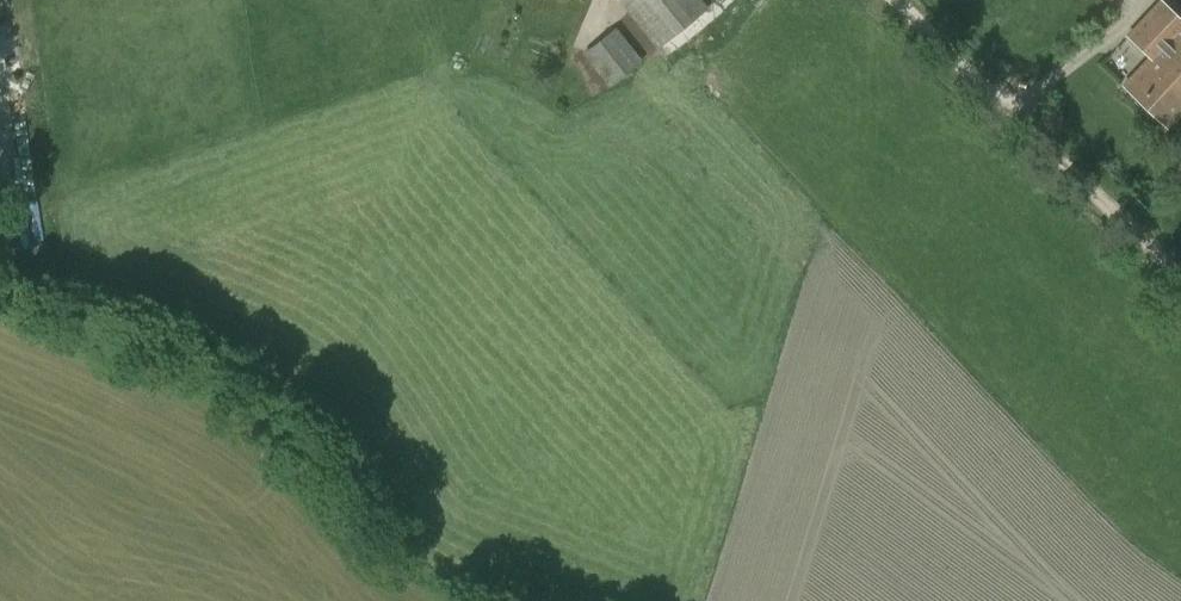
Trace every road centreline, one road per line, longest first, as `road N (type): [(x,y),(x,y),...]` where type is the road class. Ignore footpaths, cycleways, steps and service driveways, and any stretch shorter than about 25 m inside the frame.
road 1 (track): [(1180,266),(889,0)]

